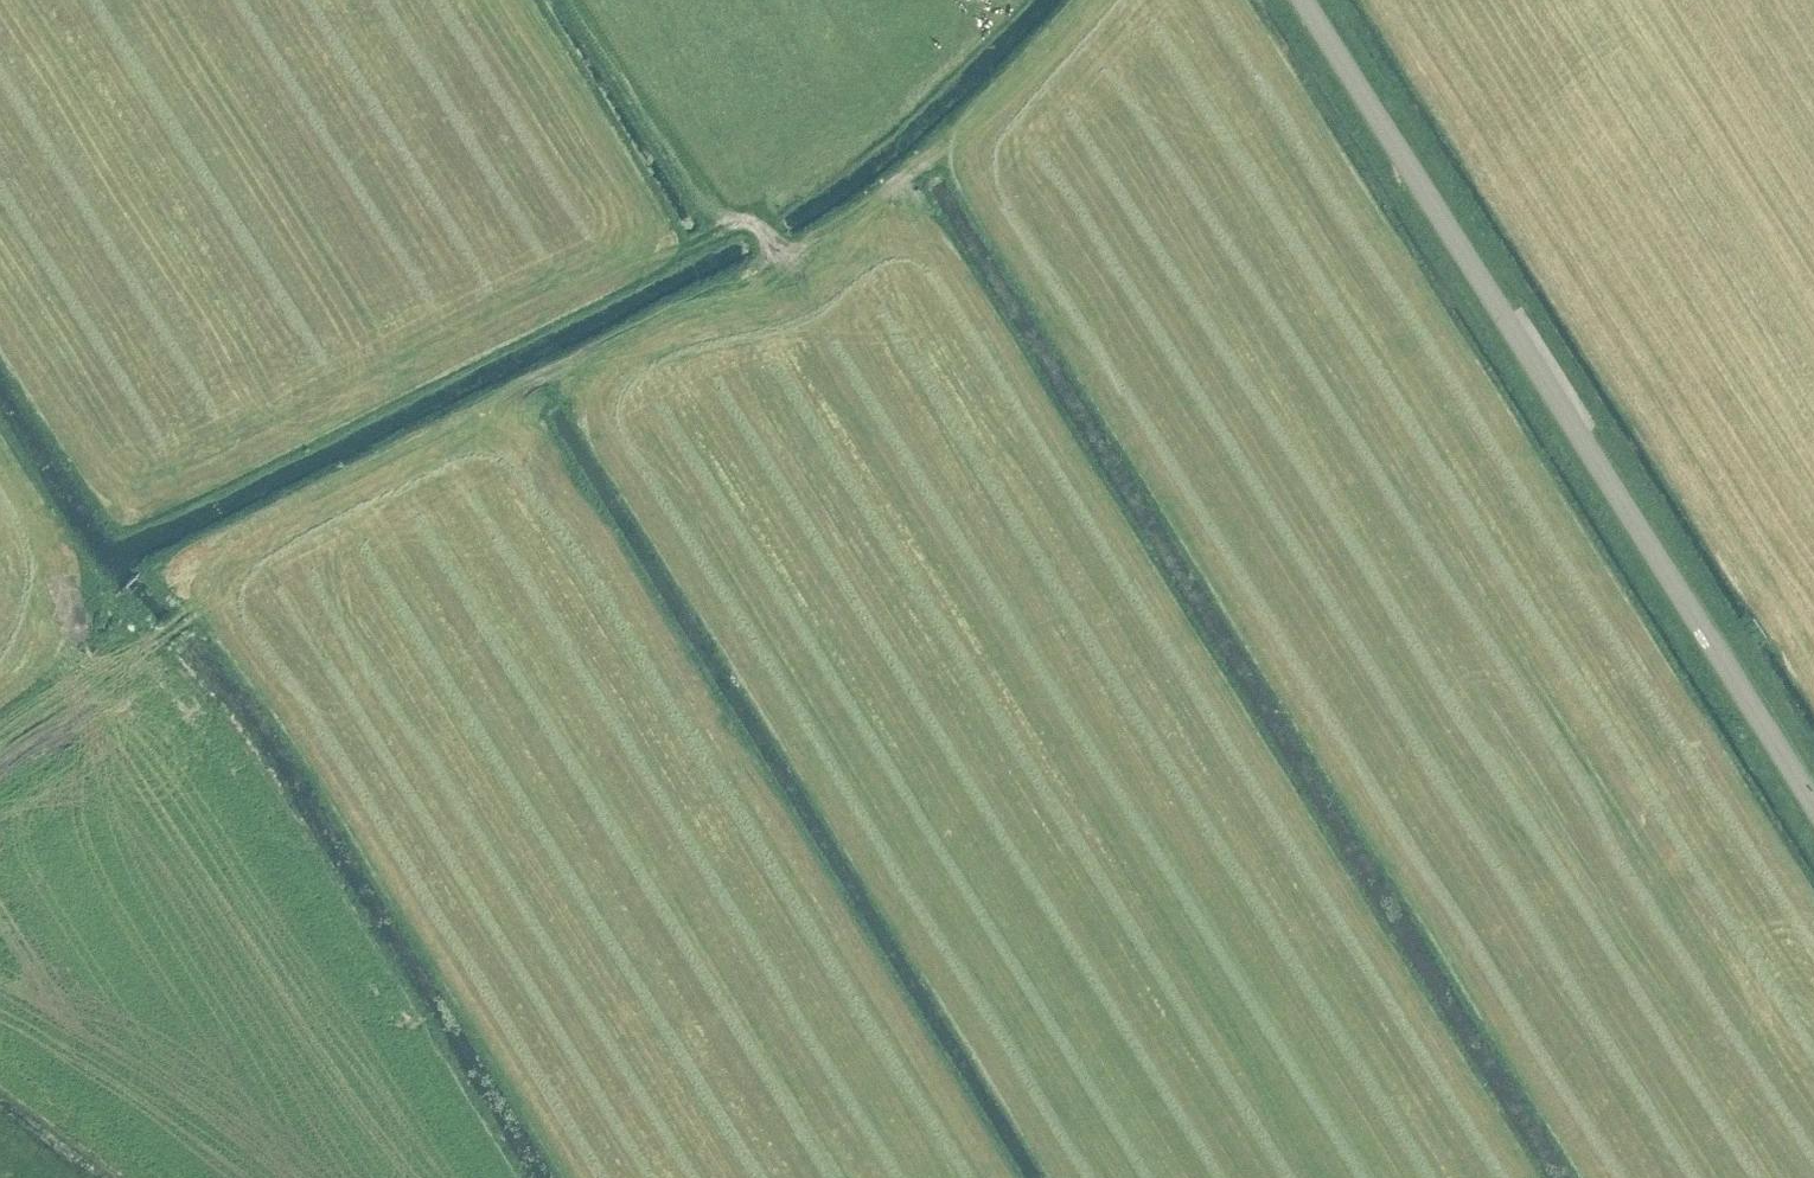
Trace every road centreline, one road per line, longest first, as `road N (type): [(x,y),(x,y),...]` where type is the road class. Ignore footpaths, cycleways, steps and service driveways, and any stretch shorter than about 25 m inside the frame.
road 1 (unclassified): [(1813,805),(1305,0)]

